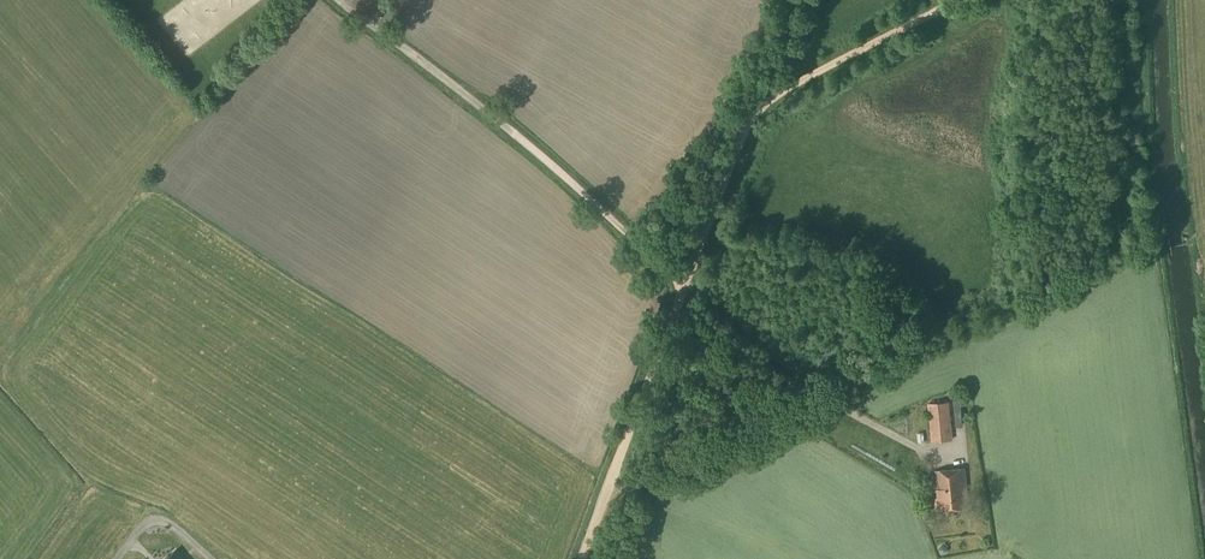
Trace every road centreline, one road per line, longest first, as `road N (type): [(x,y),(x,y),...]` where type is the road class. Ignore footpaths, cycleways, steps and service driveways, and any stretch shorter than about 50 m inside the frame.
road 1 (track): [(583,558),(754,114),(963,0)]
road 2 (track): [(1158,257),(1142,0)]
road 3 (track): [(1200,255),(1184,136),(1179,0)]
road 4 (track): [(688,283),(515,135)]
road 5 (unclassified): [(515,135),(341,0)]

